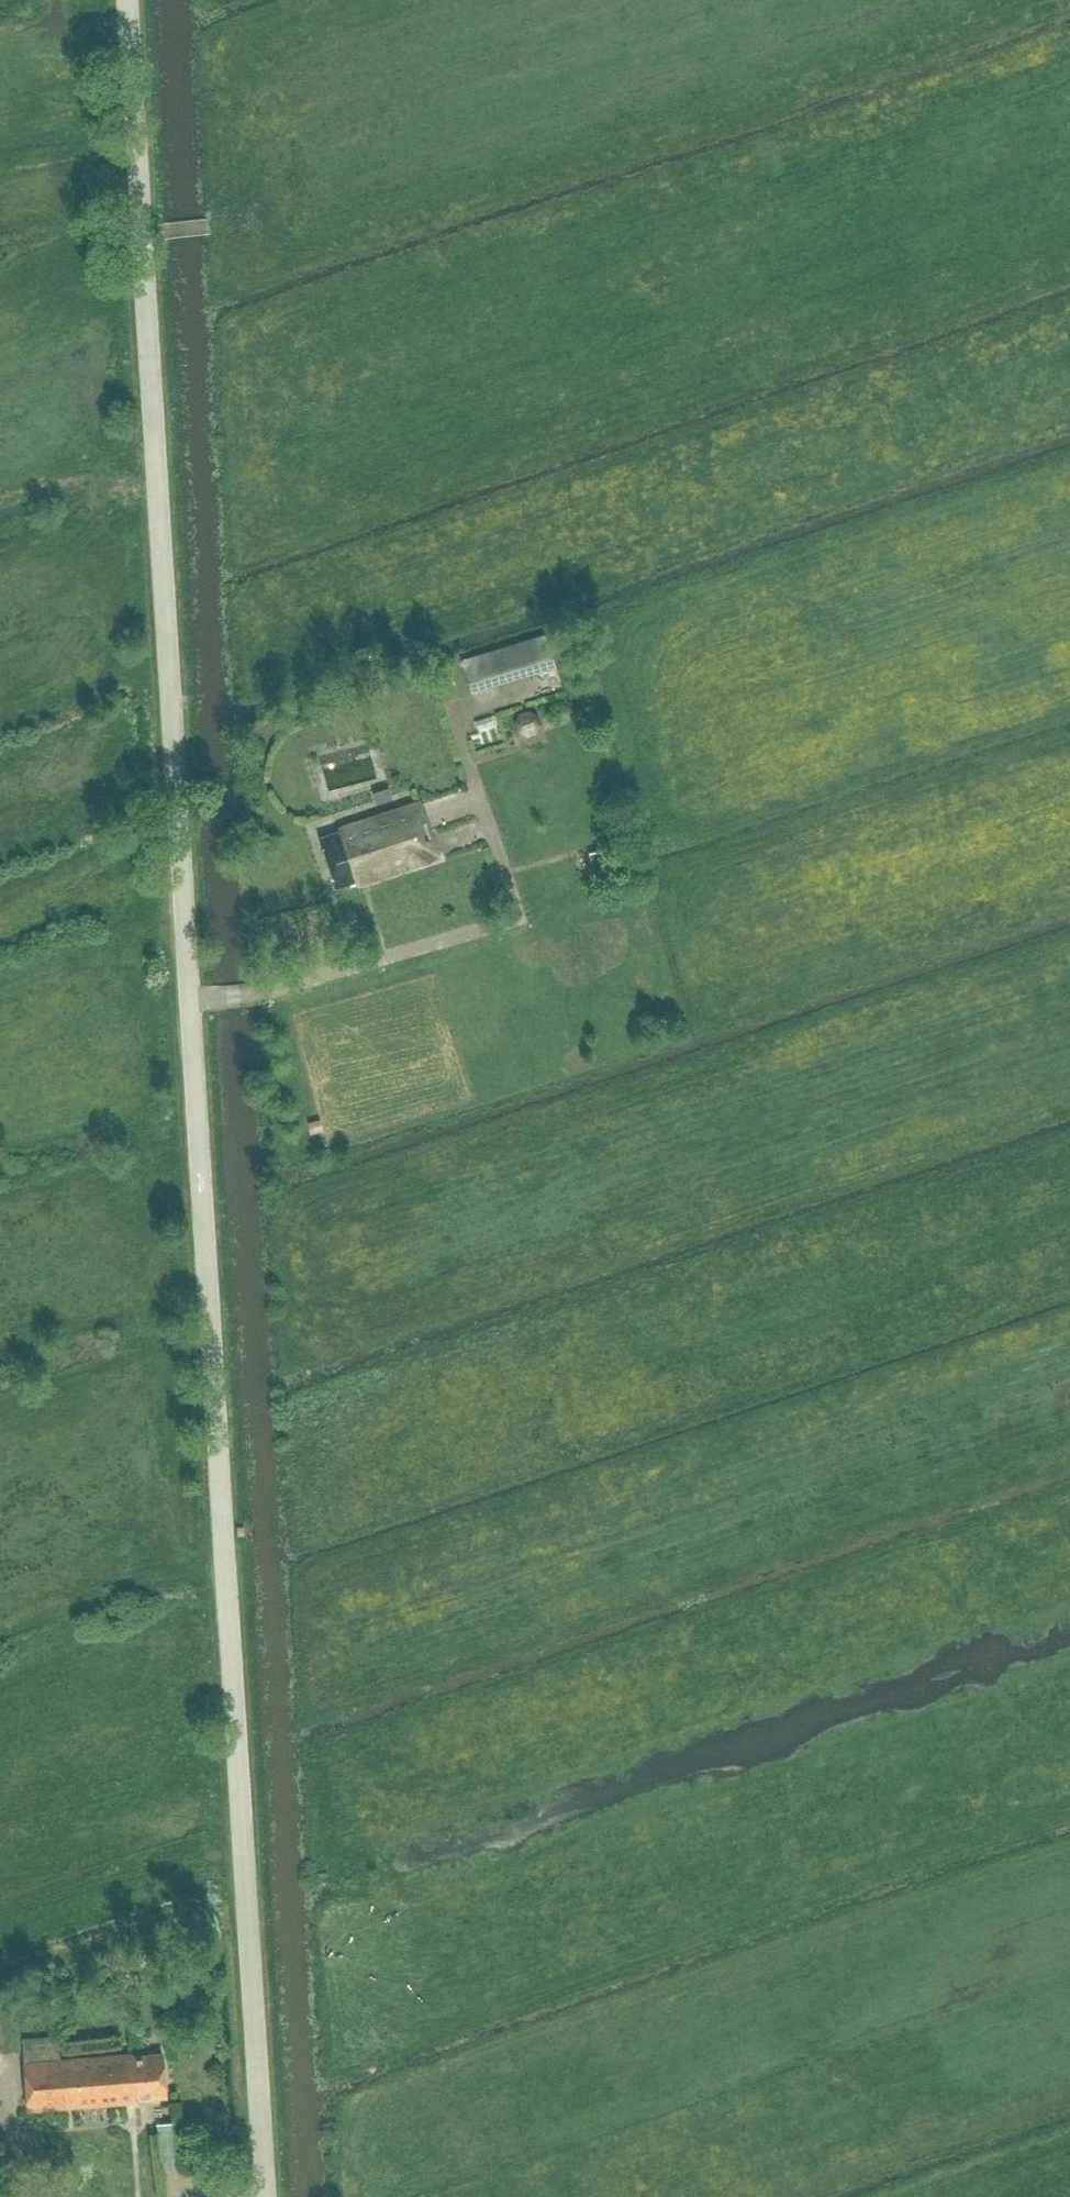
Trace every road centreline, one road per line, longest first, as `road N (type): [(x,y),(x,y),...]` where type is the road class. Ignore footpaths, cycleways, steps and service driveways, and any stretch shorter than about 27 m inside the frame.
road 1 (unclassified): [(266,2196),(126,0)]

